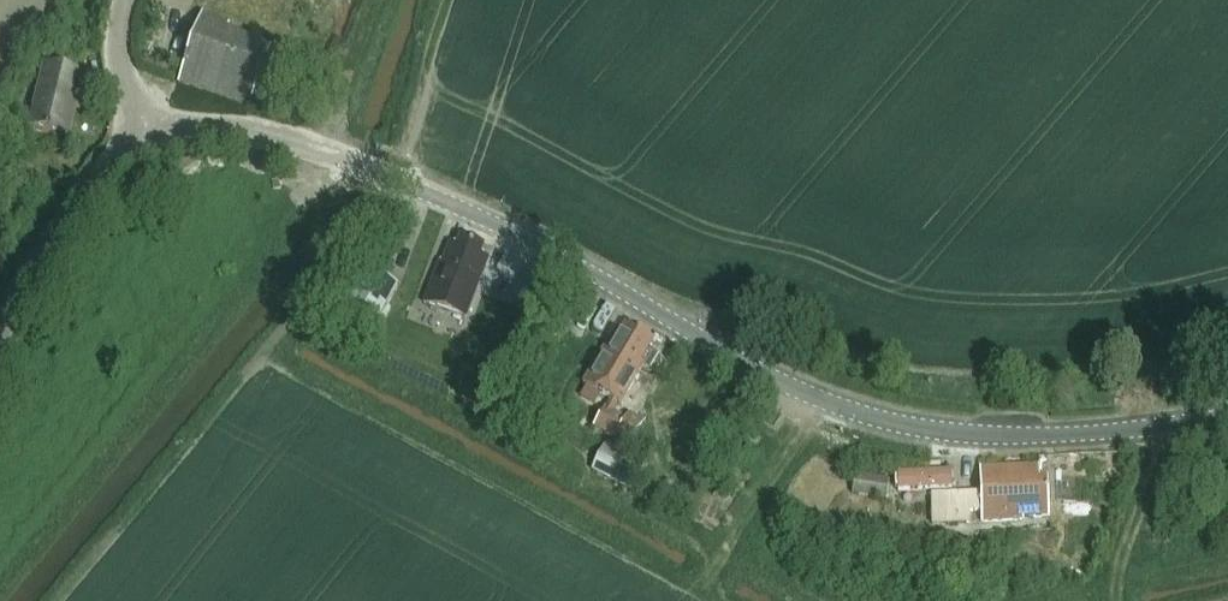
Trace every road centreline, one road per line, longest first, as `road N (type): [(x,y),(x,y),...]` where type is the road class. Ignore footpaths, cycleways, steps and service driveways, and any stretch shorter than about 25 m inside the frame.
road 1 (tertiary): [(1227,419),(1034,437),(949,434),(882,420),(746,363),(558,255),(359,167),(257,135),(198,131),(154,141)]
road 2 (tertiary): [(154,141),(105,170),(73,206),(0,331)]
road 3 (unclassified): [(154,141),(123,78),(113,38),(117,0)]

